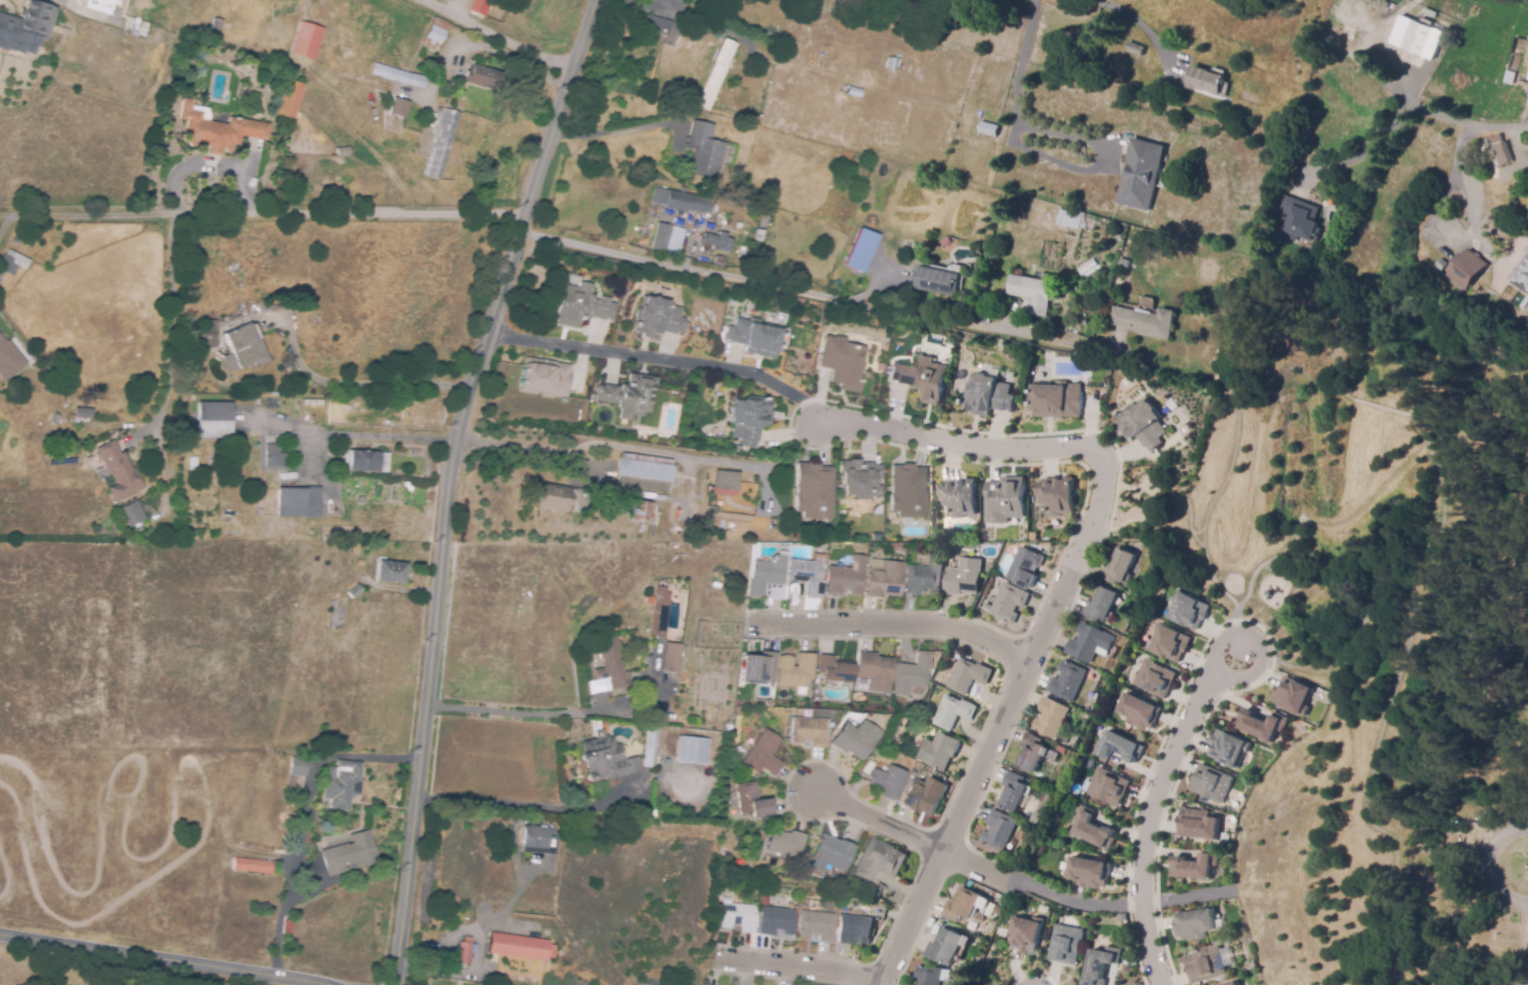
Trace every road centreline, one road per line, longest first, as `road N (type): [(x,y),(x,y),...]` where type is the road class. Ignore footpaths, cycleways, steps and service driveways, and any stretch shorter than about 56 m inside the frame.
road 1 (tertiary): [(590,0),(457,450),(396,984)]
road 2 (residential): [(702,365),(749,372),(821,417),(932,444),(991,457),(1092,450),(1103,458),(1091,533),(883,984)]
road 3 (residential): [(1223,673),(1198,700),(1149,821),(1143,905),(1162,984)]
road 4 (residential): [(329,984),(0,934)]
road 5 (residential): [(766,623),(961,626),(1034,660)]
road 6 (residential): [(1113,151),(1019,125),(1020,65),(1035,0)]
road 7 (residential): [(1143,905),(1053,894),(941,853)]
road 8 (residential): [(488,335),(695,364)]
road 9 (residential): [(1256,639),(1242,631),(1220,638),(1218,668),(1230,677),(1252,673),(1261,653),(1256,639)]
road 10 (residential): [(815,795),(941,853)]
road 11 (residential): [(751,965),(876,984)]
road 12 (residential): [(1527,129),(1497,129),(1406,105)]

